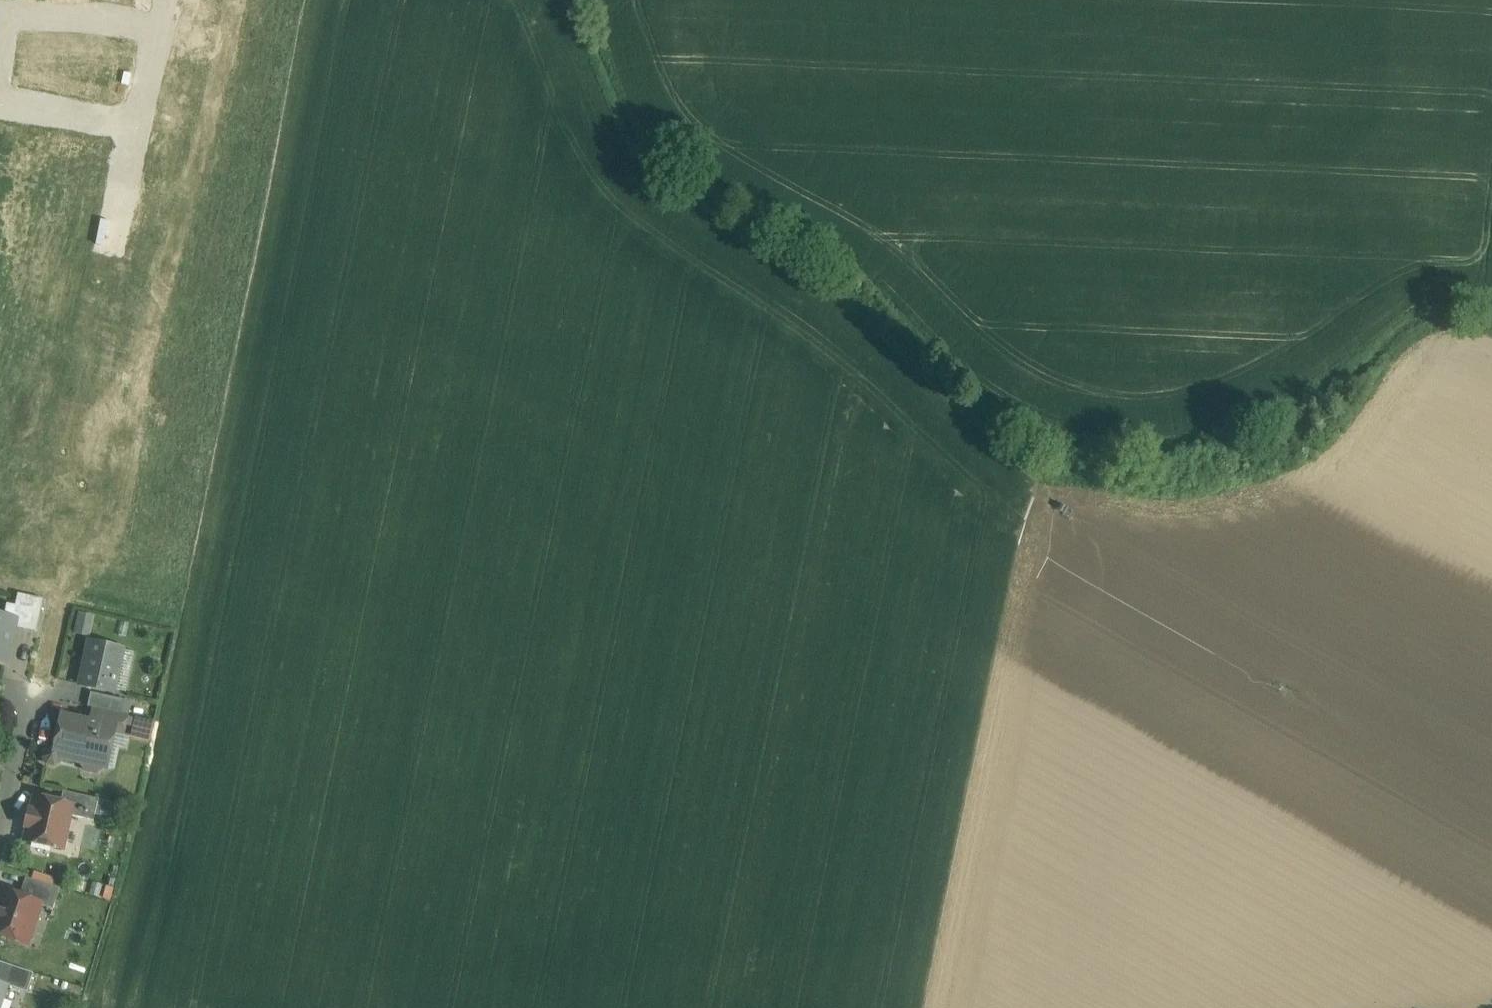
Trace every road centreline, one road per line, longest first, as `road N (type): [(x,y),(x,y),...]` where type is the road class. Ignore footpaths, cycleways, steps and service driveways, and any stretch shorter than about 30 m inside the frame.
road 1 (residential): [(0,830),(27,701)]

